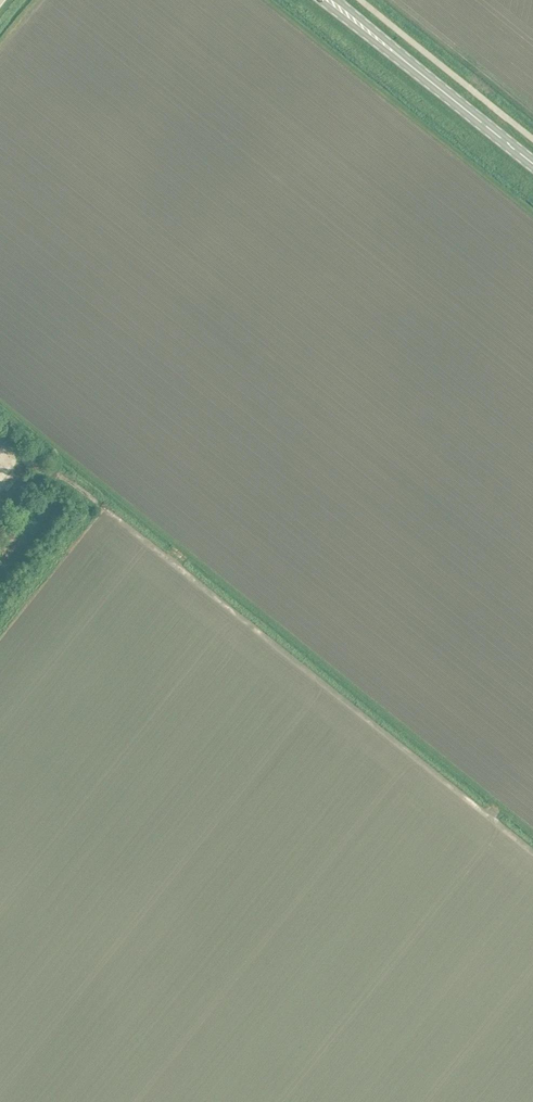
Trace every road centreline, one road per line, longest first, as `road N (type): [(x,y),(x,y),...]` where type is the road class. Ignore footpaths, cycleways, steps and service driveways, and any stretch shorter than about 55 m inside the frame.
road 1 (primary): [(532,166),(327,0)]

